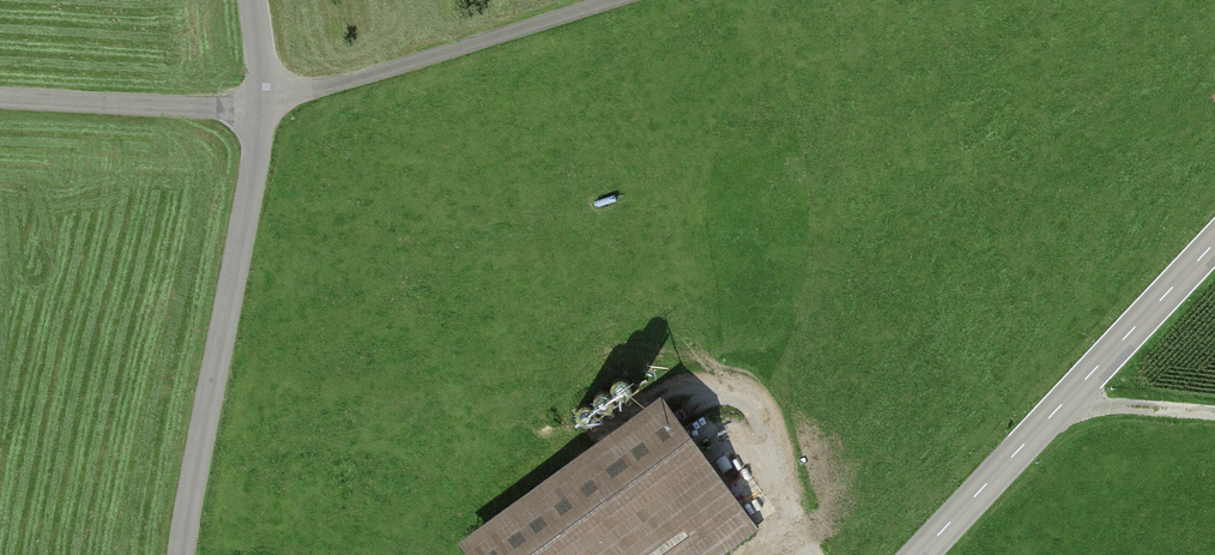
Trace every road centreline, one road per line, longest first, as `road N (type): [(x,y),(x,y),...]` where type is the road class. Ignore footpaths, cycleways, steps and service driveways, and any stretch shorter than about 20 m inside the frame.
road 1 (unclassified): [(266,107),(181,554)]
road 2 (unclassified): [(266,107),(612,0)]
road 3 (unclassified): [(0,98),(266,107)]
road 4 (tertiary): [(1075,390),(919,554)]
road 5 (tertiary): [(1075,390),(1214,242)]
road 6 (track): [(1075,390),(1094,407),(1214,414)]

